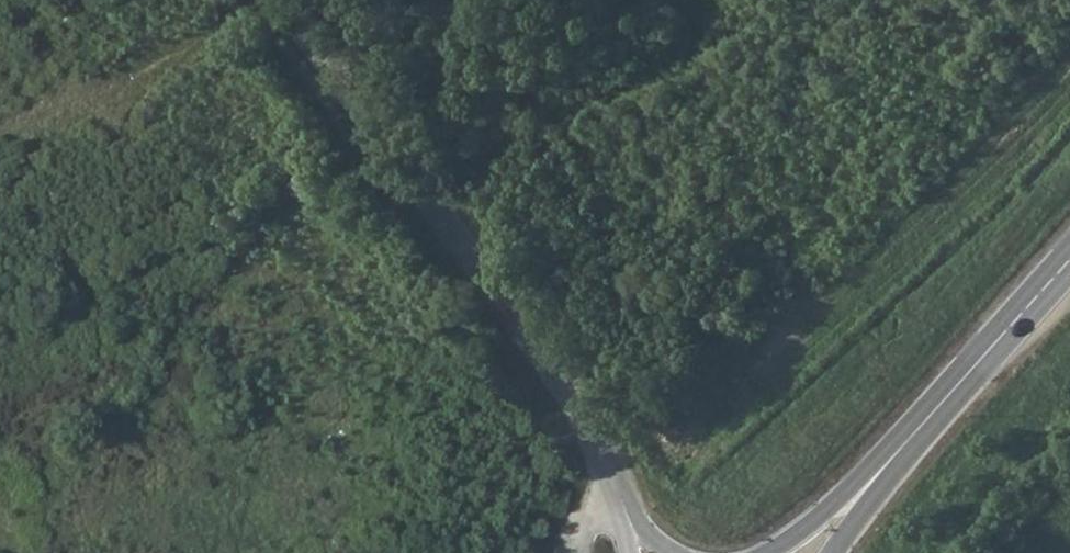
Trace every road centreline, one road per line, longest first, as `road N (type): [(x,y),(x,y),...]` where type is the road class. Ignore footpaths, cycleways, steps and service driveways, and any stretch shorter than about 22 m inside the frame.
road 1 (unclassified): [(276,0),(562,390),(623,499)]
road 2 (secondary): [(799,552),(1069,252)]

